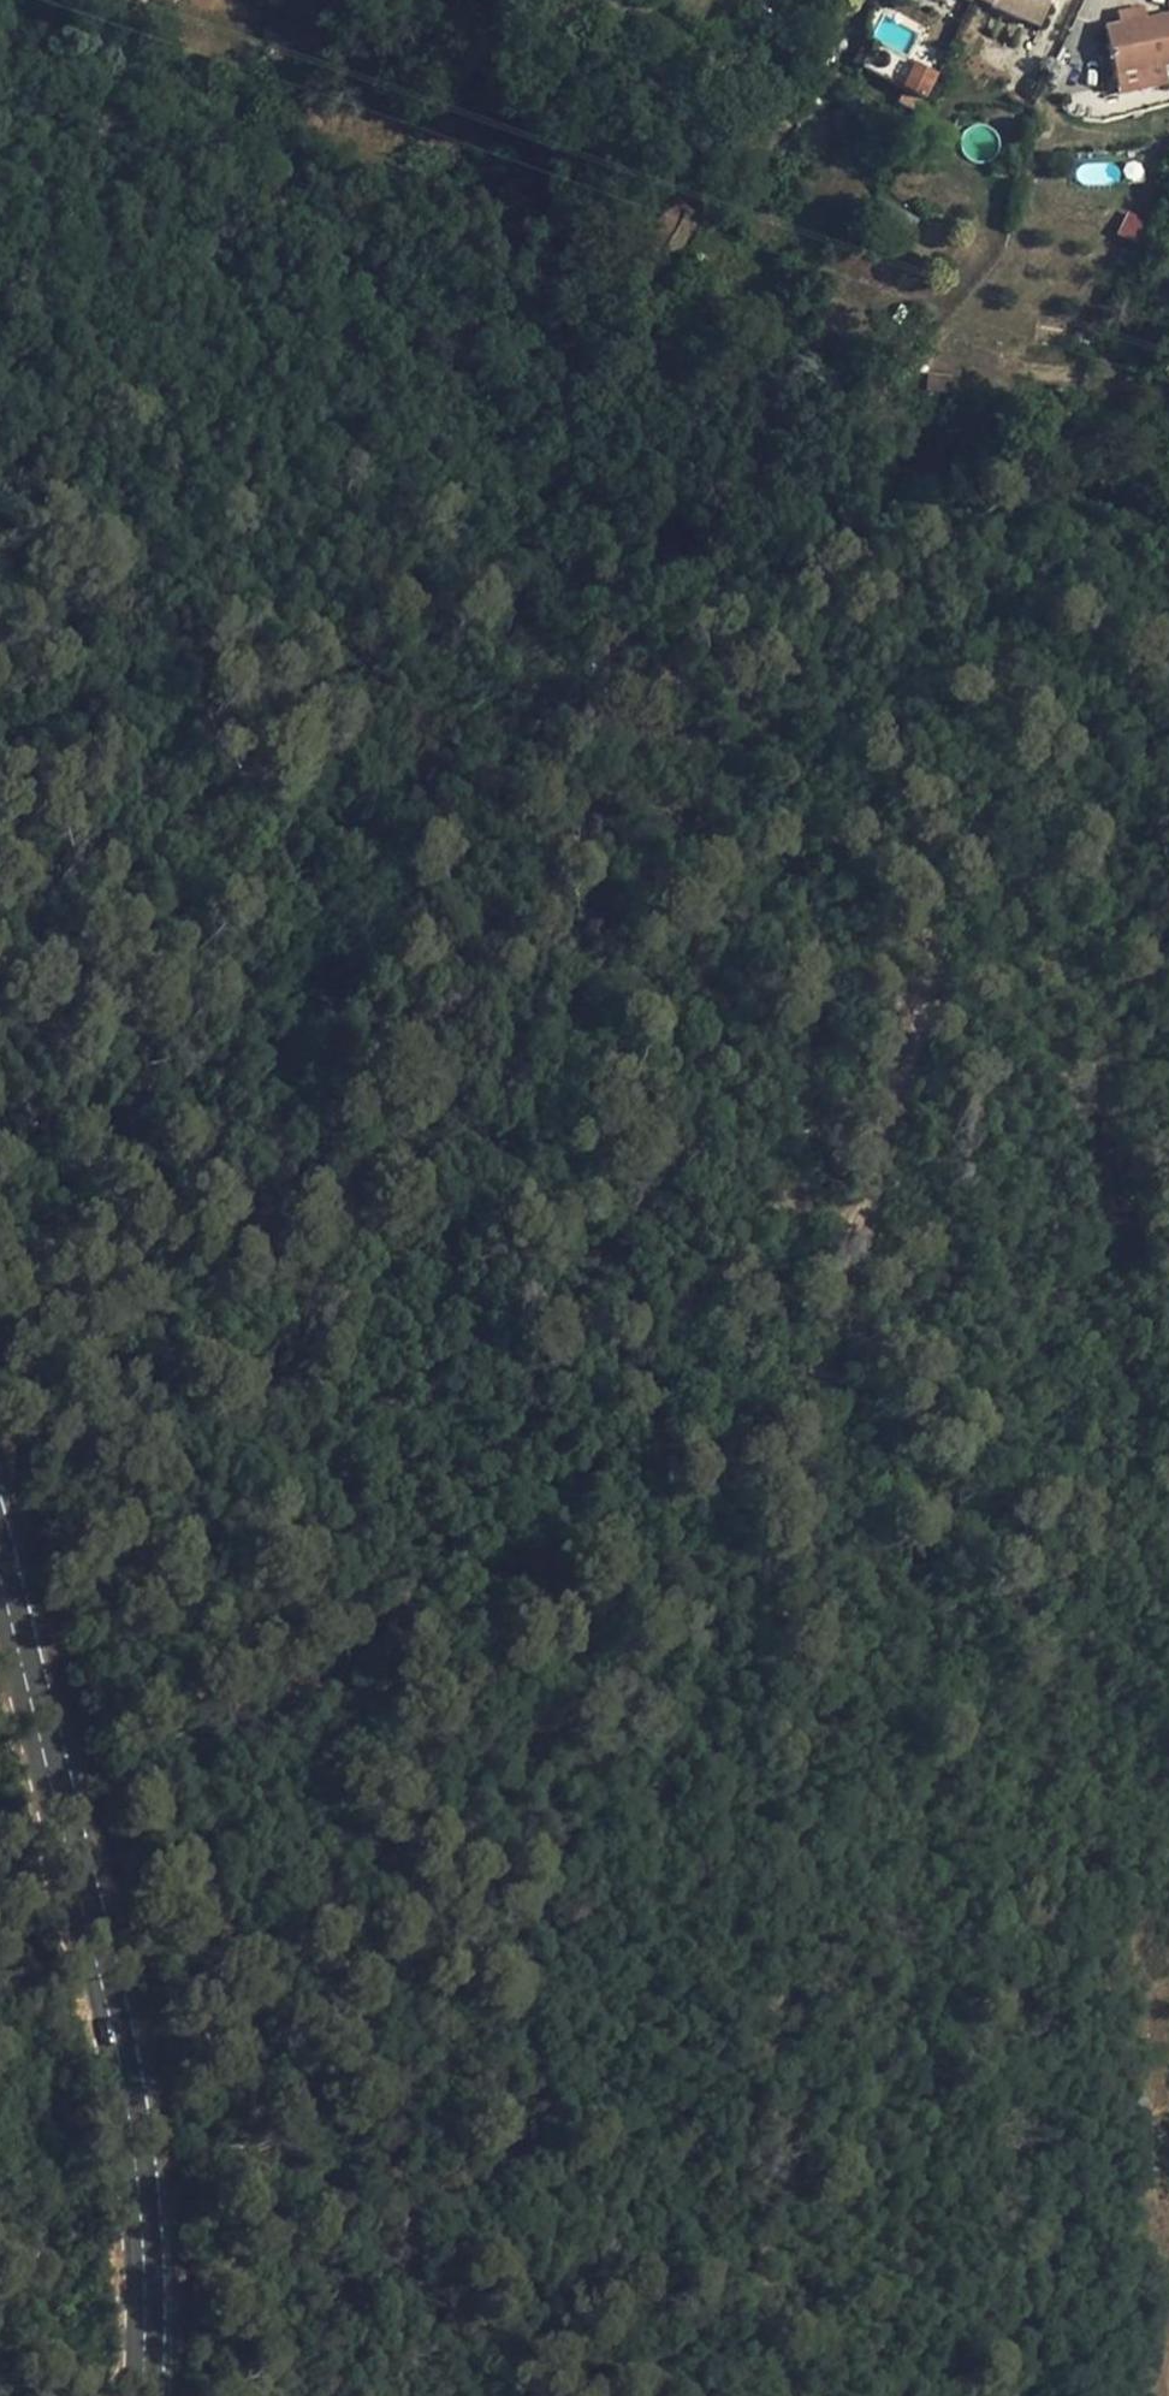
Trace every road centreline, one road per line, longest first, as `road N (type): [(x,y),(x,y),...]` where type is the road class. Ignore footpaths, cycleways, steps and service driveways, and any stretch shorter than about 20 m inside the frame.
road 1 (secondary): [(0,1571),(123,2067),(142,2238),(145,2395)]

